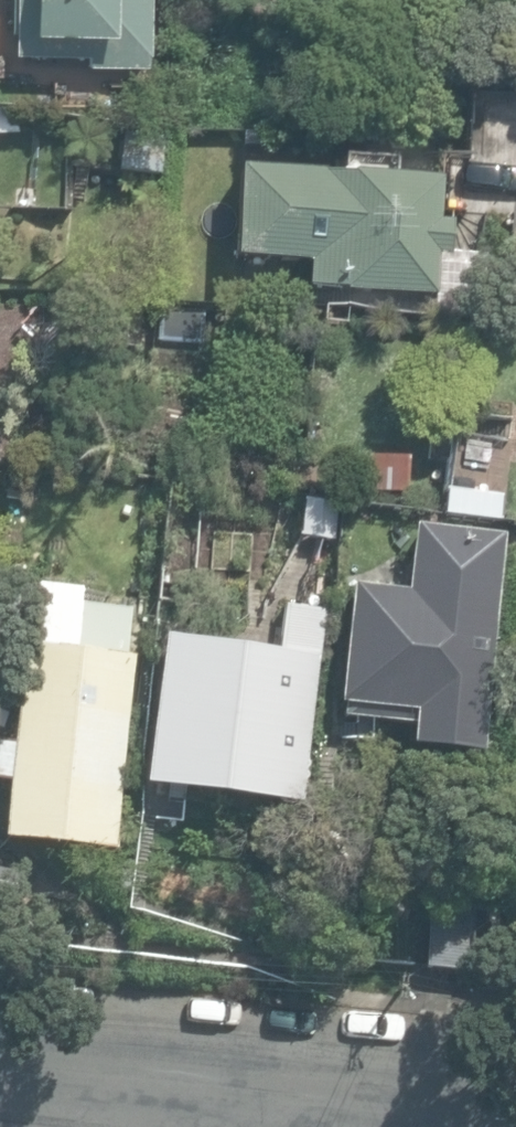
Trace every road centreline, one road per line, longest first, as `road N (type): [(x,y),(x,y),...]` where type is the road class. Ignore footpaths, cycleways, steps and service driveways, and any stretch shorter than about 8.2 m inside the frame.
road 1 (residential): [(0,1058),(515,1122)]

